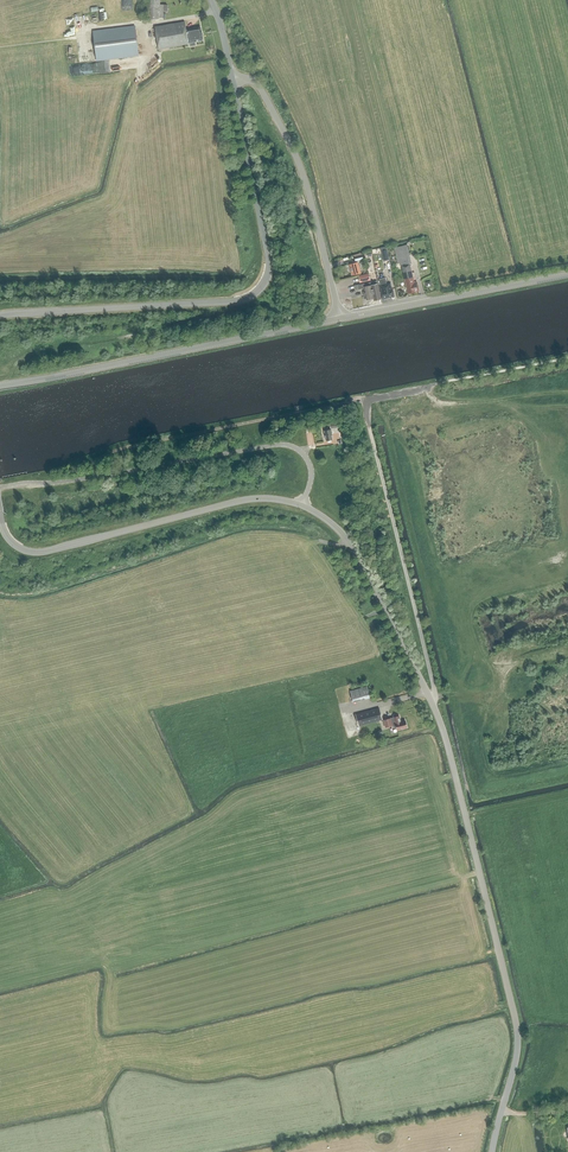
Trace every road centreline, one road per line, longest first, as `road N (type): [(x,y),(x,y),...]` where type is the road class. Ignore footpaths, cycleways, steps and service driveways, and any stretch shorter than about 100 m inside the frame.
road 1 (tertiary): [(0,315),(230,301),(257,291),(269,261),(232,80)]
road 2 (tertiary): [(492,1151),(518,1033),(431,701)]
road 3 (unclassified): [(0,487),(282,444),(310,466),(303,506)]
road 4 (tertiary): [(0,385),(339,318)]
road 5 (tertiary): [(303,506),(243,500),(38,552),(16,546),(0,521)]
road 6 (unclassified): [(364,399),(431,701)]
road 7 (tertiary): [(339,318),(297,158),(258,84),(232,80)]
road 8 (tertiary): [(431,701),(351,544),(303,506)]
road 9 (tertiary): [(339,318),(567,274)]

